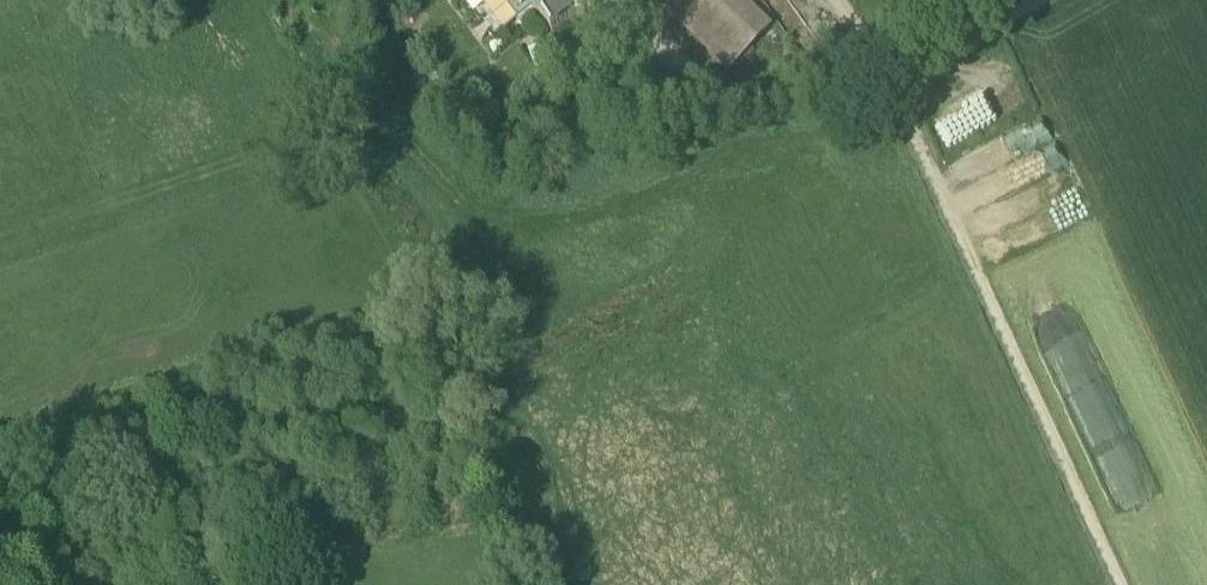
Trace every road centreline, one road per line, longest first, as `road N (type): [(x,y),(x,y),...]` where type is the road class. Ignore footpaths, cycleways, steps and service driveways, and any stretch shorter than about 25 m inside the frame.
road 1 (track): [(1122,584),(896,88)]
road 2 (residential): [(896,88),(1032,0)]

